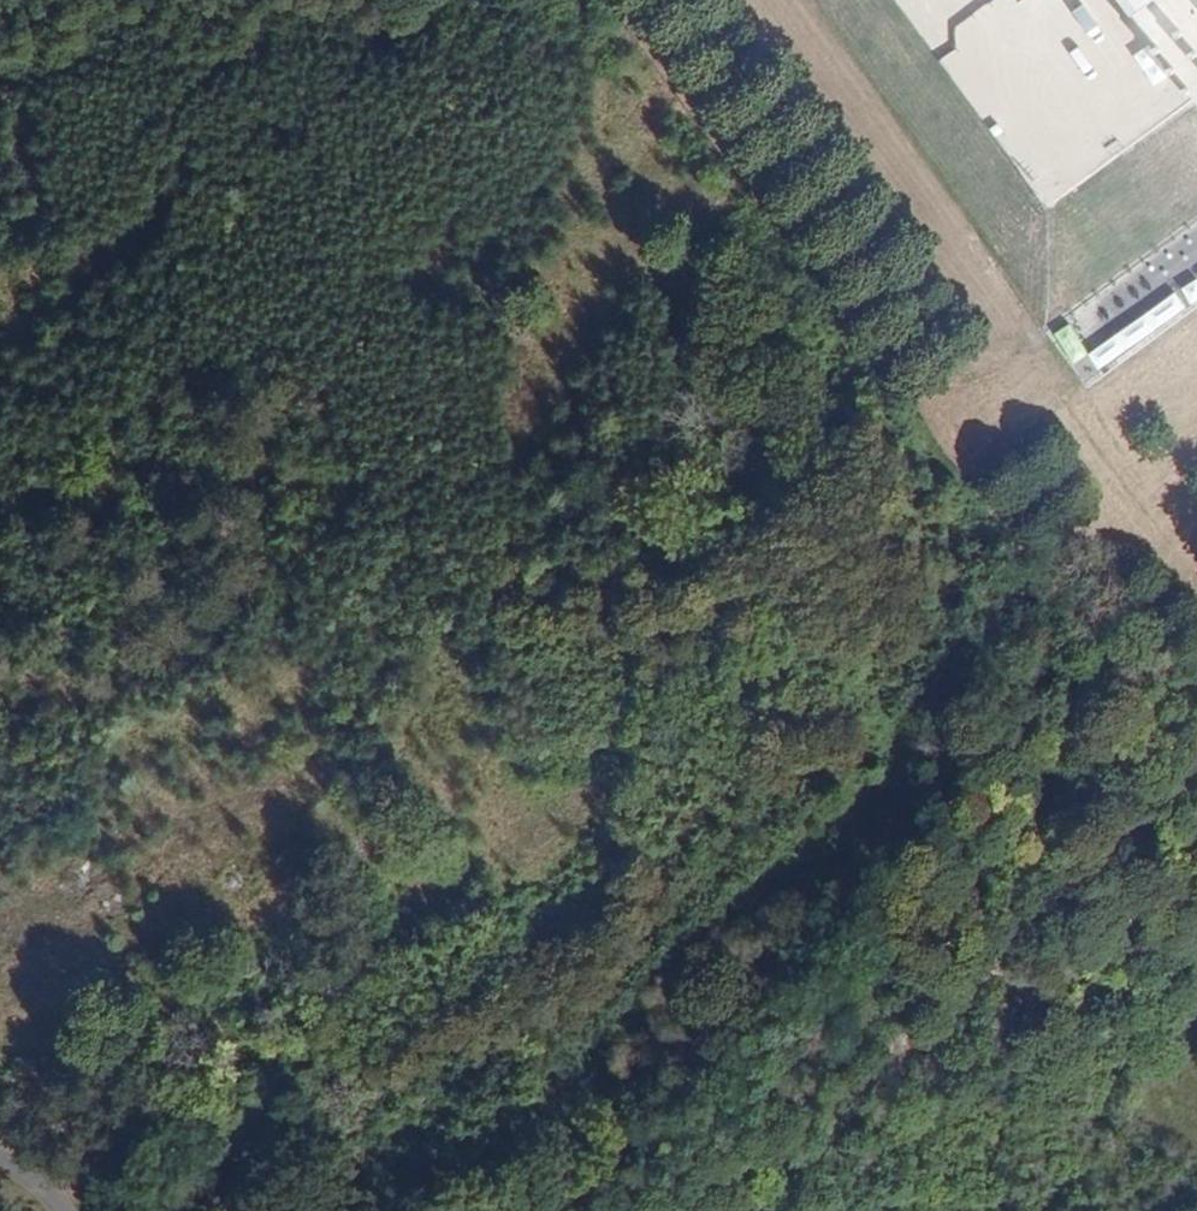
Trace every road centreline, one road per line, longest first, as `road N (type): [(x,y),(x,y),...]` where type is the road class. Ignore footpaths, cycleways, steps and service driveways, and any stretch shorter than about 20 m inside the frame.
road 1 (track): [(992,605),(468,1167),(289,1137),(185,1210)]

